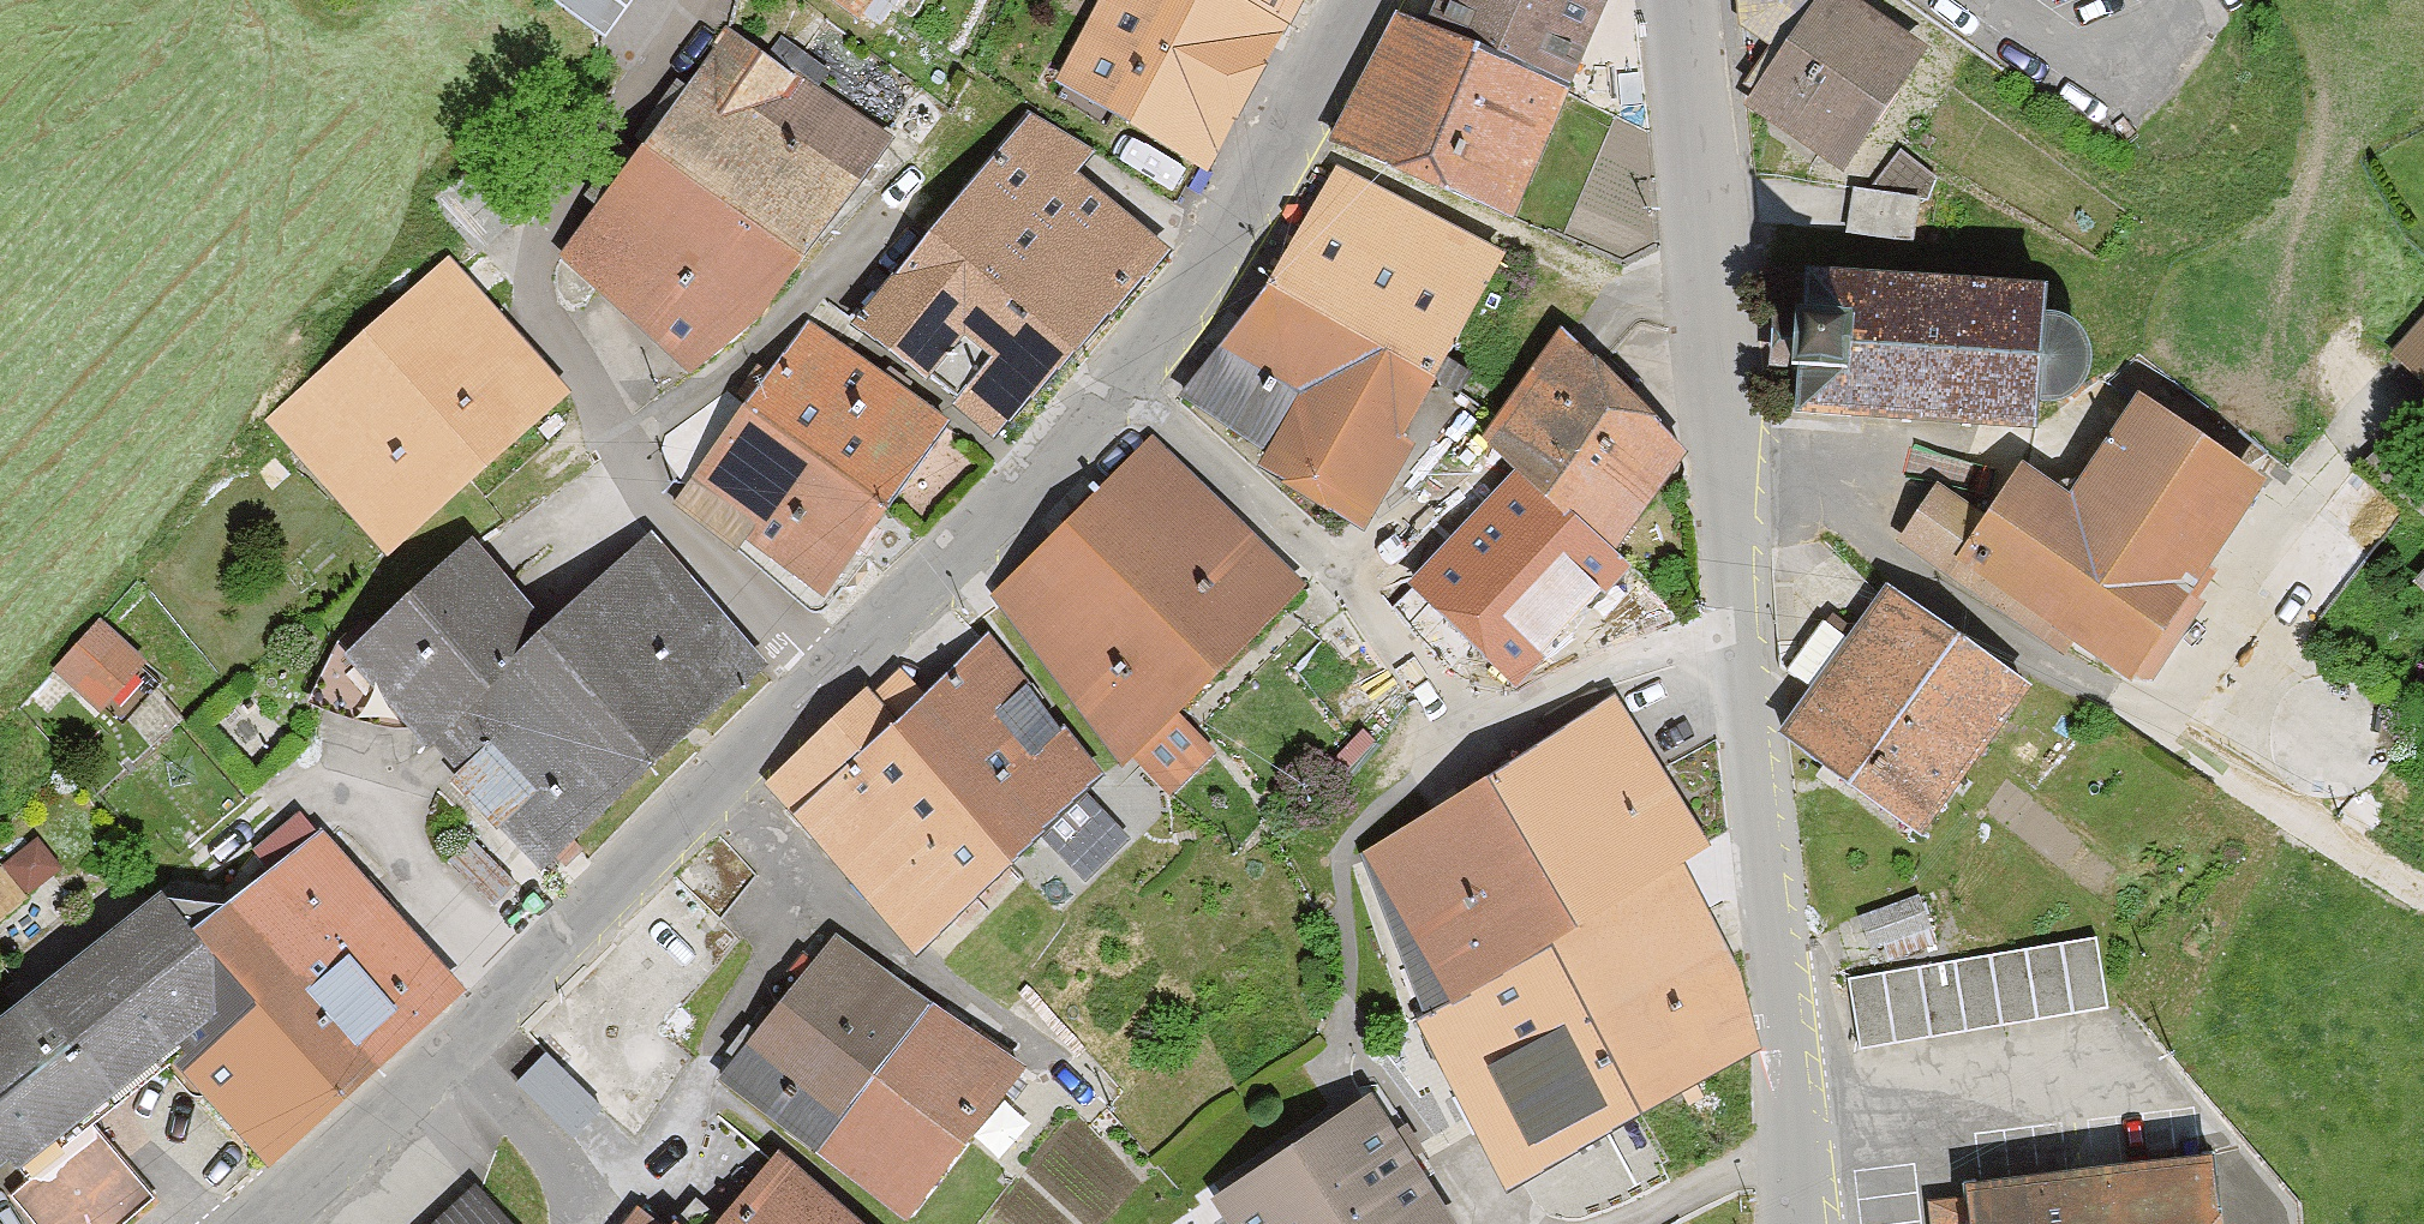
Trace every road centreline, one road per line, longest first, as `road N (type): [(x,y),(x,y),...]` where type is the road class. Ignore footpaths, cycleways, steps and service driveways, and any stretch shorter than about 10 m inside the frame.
road 1 (residential): [(687,0),(583,175),(539,232),(531,306),(658,532),(827,680)]
road 2 (residential): [(1113,389),(1334,582),(1488,742),(1745,606)]
road 3 (tertiary): [(263,1223),(714,789)]
road 4 (tertiary): [(1745,606),(1792,1223)]
road 5 (tertiary): [(1680,0),(1745,606)]
road 6 (residential): [(714,789),(804,888),(783,940),(664,1141),(595,1223)]
road 7 (tertiary): [(1113,389),(1200,269),(1353,0)]
road 8 (tertiary): [(827,680),(1113,389)]
road 9 (tertiary): [(714,789),(827,680)]

